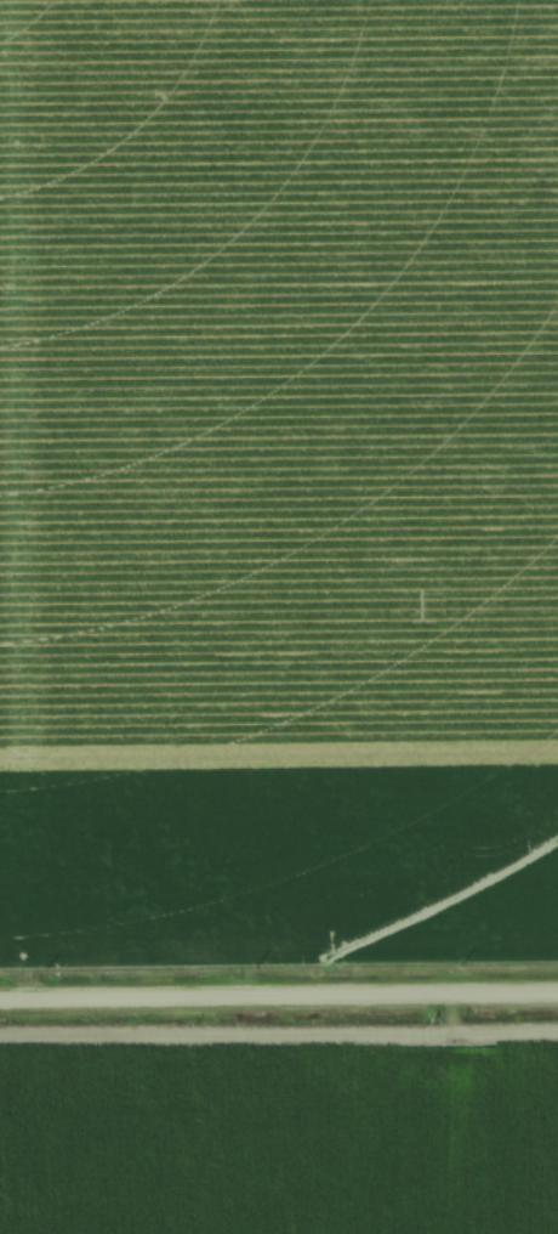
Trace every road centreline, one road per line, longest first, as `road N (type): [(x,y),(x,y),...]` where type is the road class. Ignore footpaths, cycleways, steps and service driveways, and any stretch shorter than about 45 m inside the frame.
road 1 (residential): [(0,1002),(557,996)]

